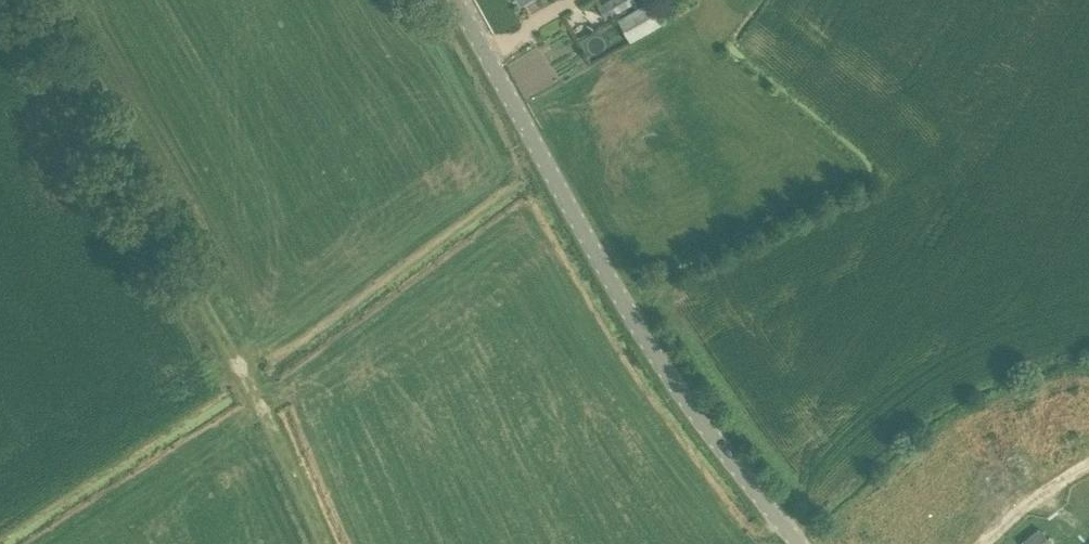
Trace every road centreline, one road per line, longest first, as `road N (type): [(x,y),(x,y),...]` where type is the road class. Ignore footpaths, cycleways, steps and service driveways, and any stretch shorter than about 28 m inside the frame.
road 1 (unclassified): [(804,543),(707,424),(602,261),(459,0)]
road 2 (track): [(324,543),(252,382),(31,0)]
road 3 (track): [(986,543),(1088,463)]

